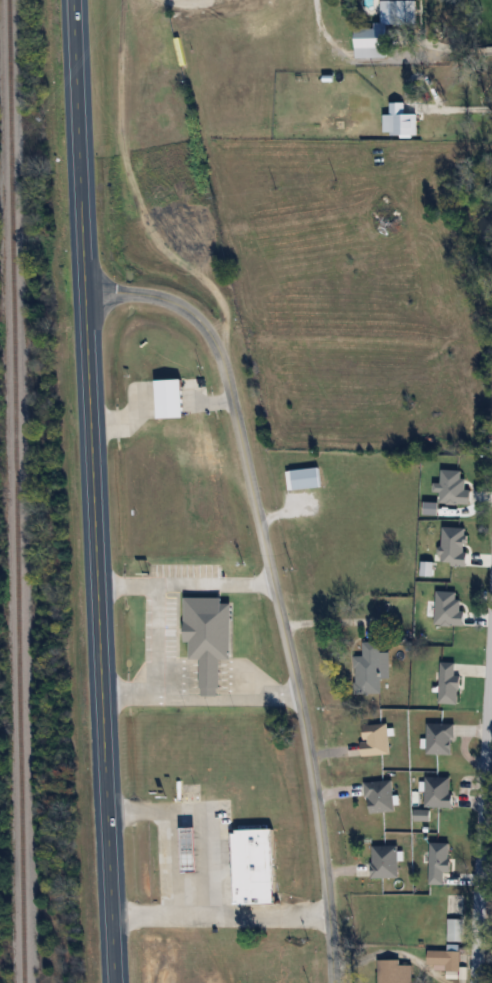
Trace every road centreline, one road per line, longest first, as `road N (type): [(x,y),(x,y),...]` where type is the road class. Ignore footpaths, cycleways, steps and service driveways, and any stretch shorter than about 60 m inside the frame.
road 1 (tertiary): [(334,982),(311,763),(228,381),(214,343),(183,306),(139,293),(88,300)]
road 2 (primary): [(120,982),(88,300)]
road 3 (primary): [(88,300),(75,0)]
road 4 (residential): [(473,982),(487,730)]

